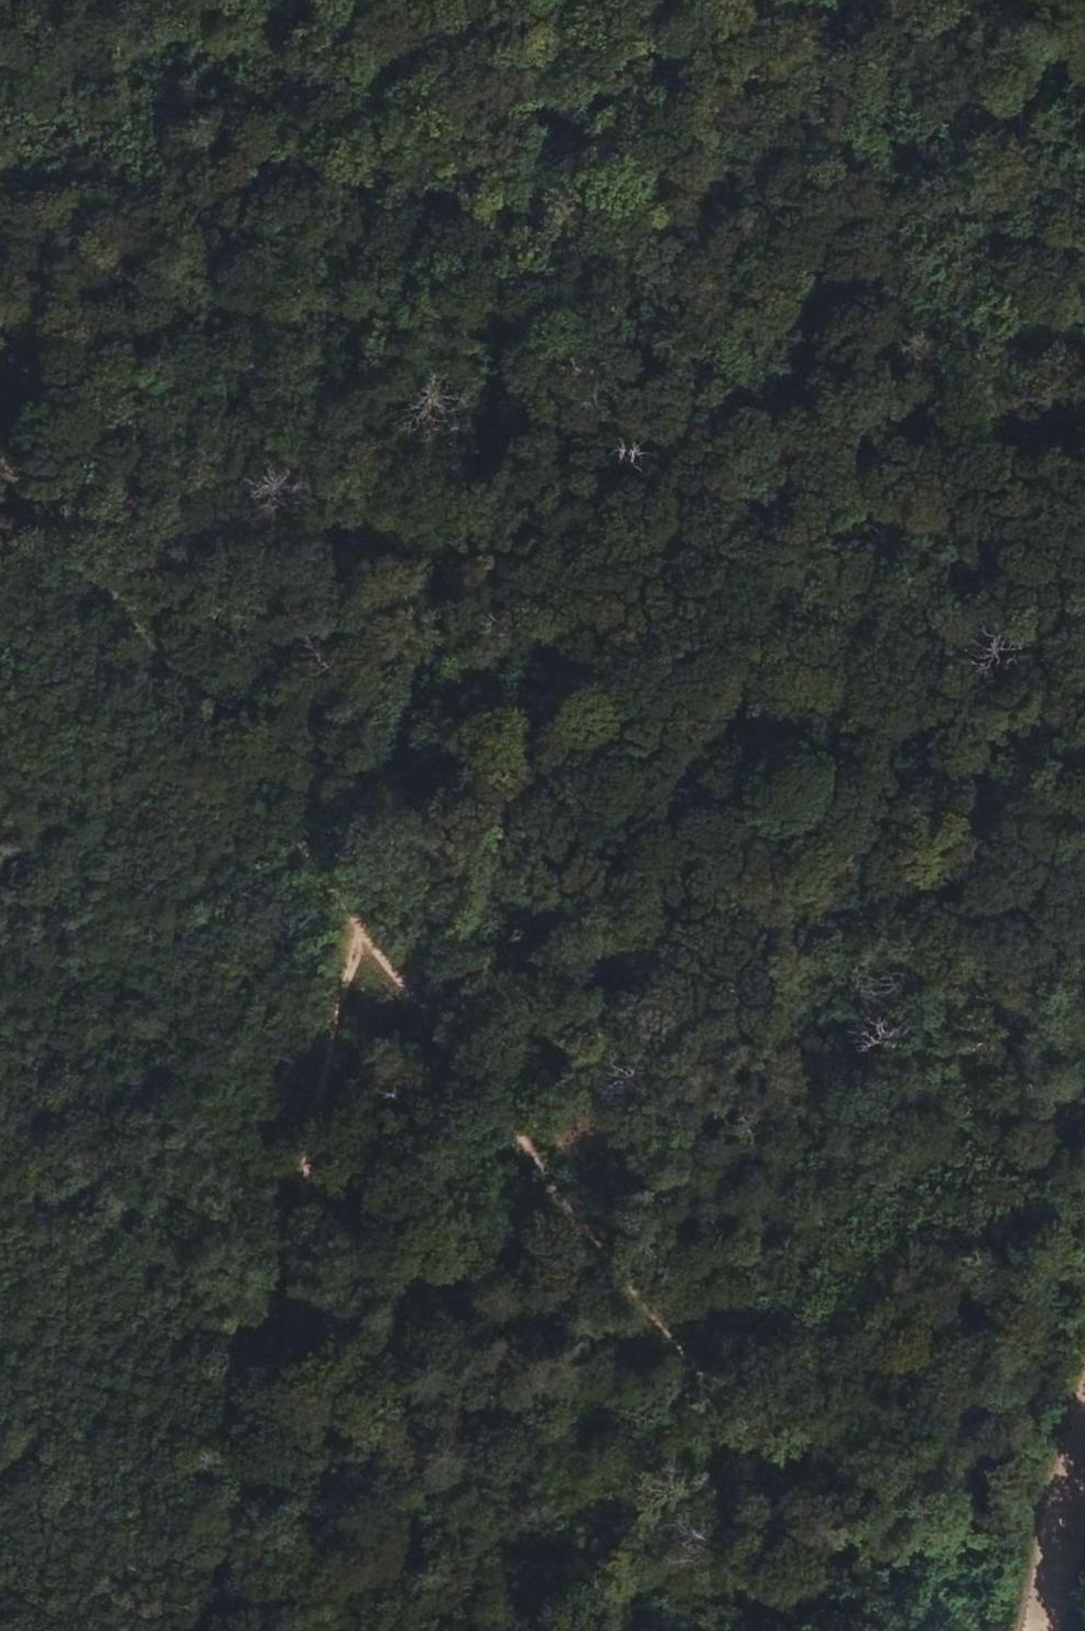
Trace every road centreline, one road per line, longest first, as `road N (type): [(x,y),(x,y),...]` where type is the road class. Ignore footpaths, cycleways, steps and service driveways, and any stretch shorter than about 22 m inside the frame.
road 1 (track): [(608,0),(410,1005),(222,1630)]

